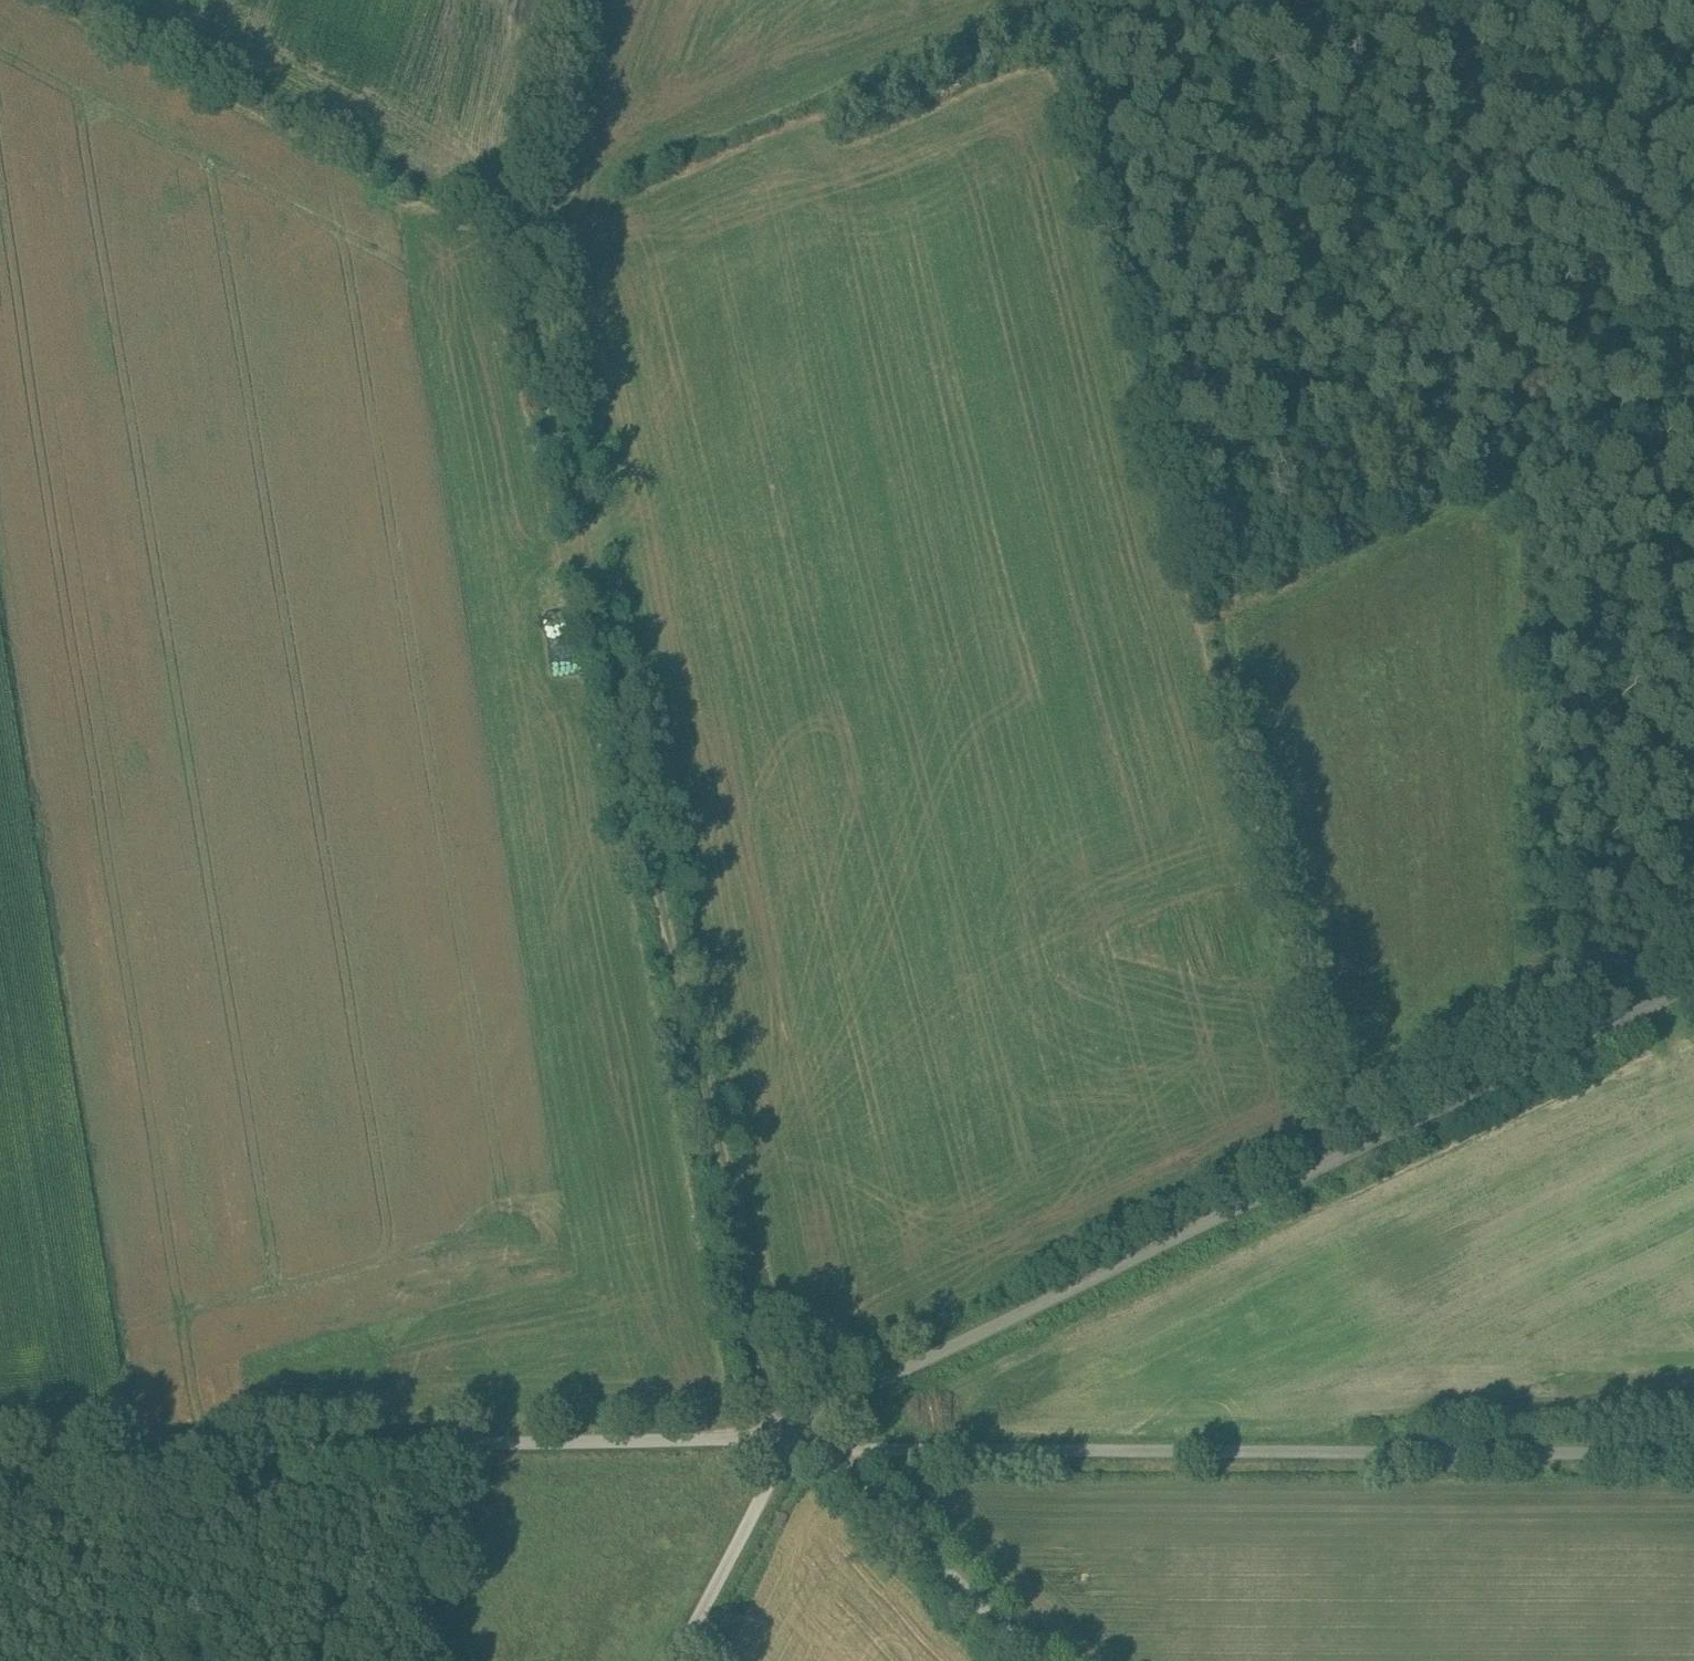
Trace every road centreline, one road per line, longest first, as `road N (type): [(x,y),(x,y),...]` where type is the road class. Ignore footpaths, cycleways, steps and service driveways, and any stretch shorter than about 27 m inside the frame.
road 1 (track): [(593,0),(516,229),(767,1382),(792,1440)]
road 2 (unclassified): [(792,1440),(817,1414),(1693,986)]
road 3 (unclassified): [(1693,1447),(792,1440)]
road 4 (unclassified): [(792,1440),(438,1445),(0,1475)]
road 5 (track): [(1038,1660),(845,1472),(792,1440)]
road 6 (unclassified): [(677,1660),(792,1440)]
road 7 (track): [(73,0),(188,61)]

